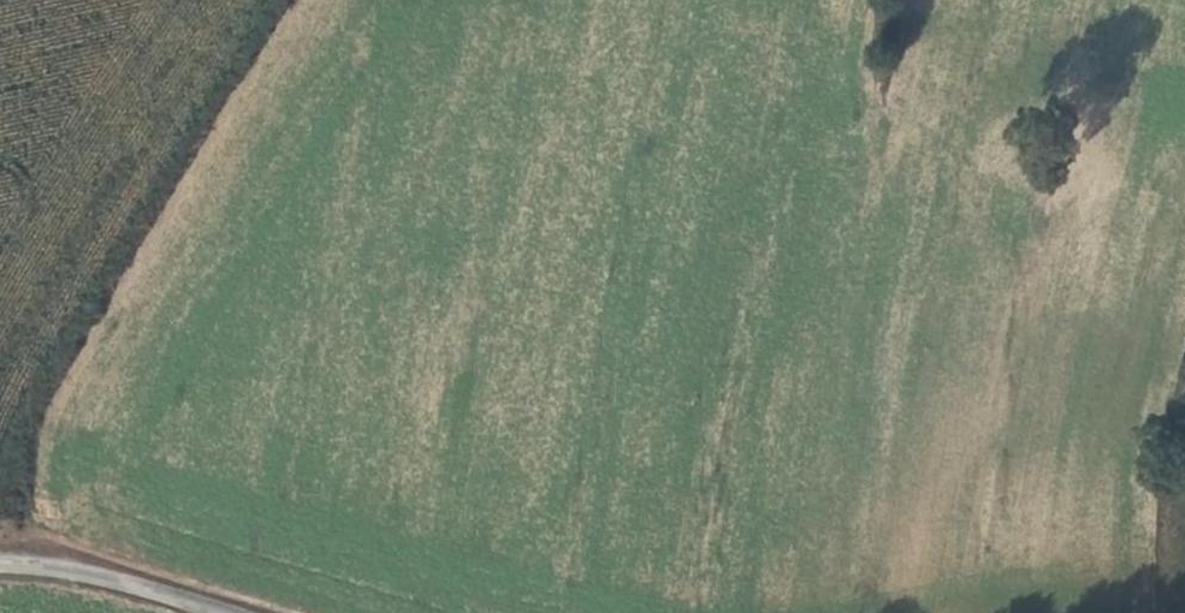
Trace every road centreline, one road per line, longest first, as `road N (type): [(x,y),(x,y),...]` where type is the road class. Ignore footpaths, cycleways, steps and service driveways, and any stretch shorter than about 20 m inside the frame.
road 1 (unclassified): [(218,612),(58,567),(0,563)]

